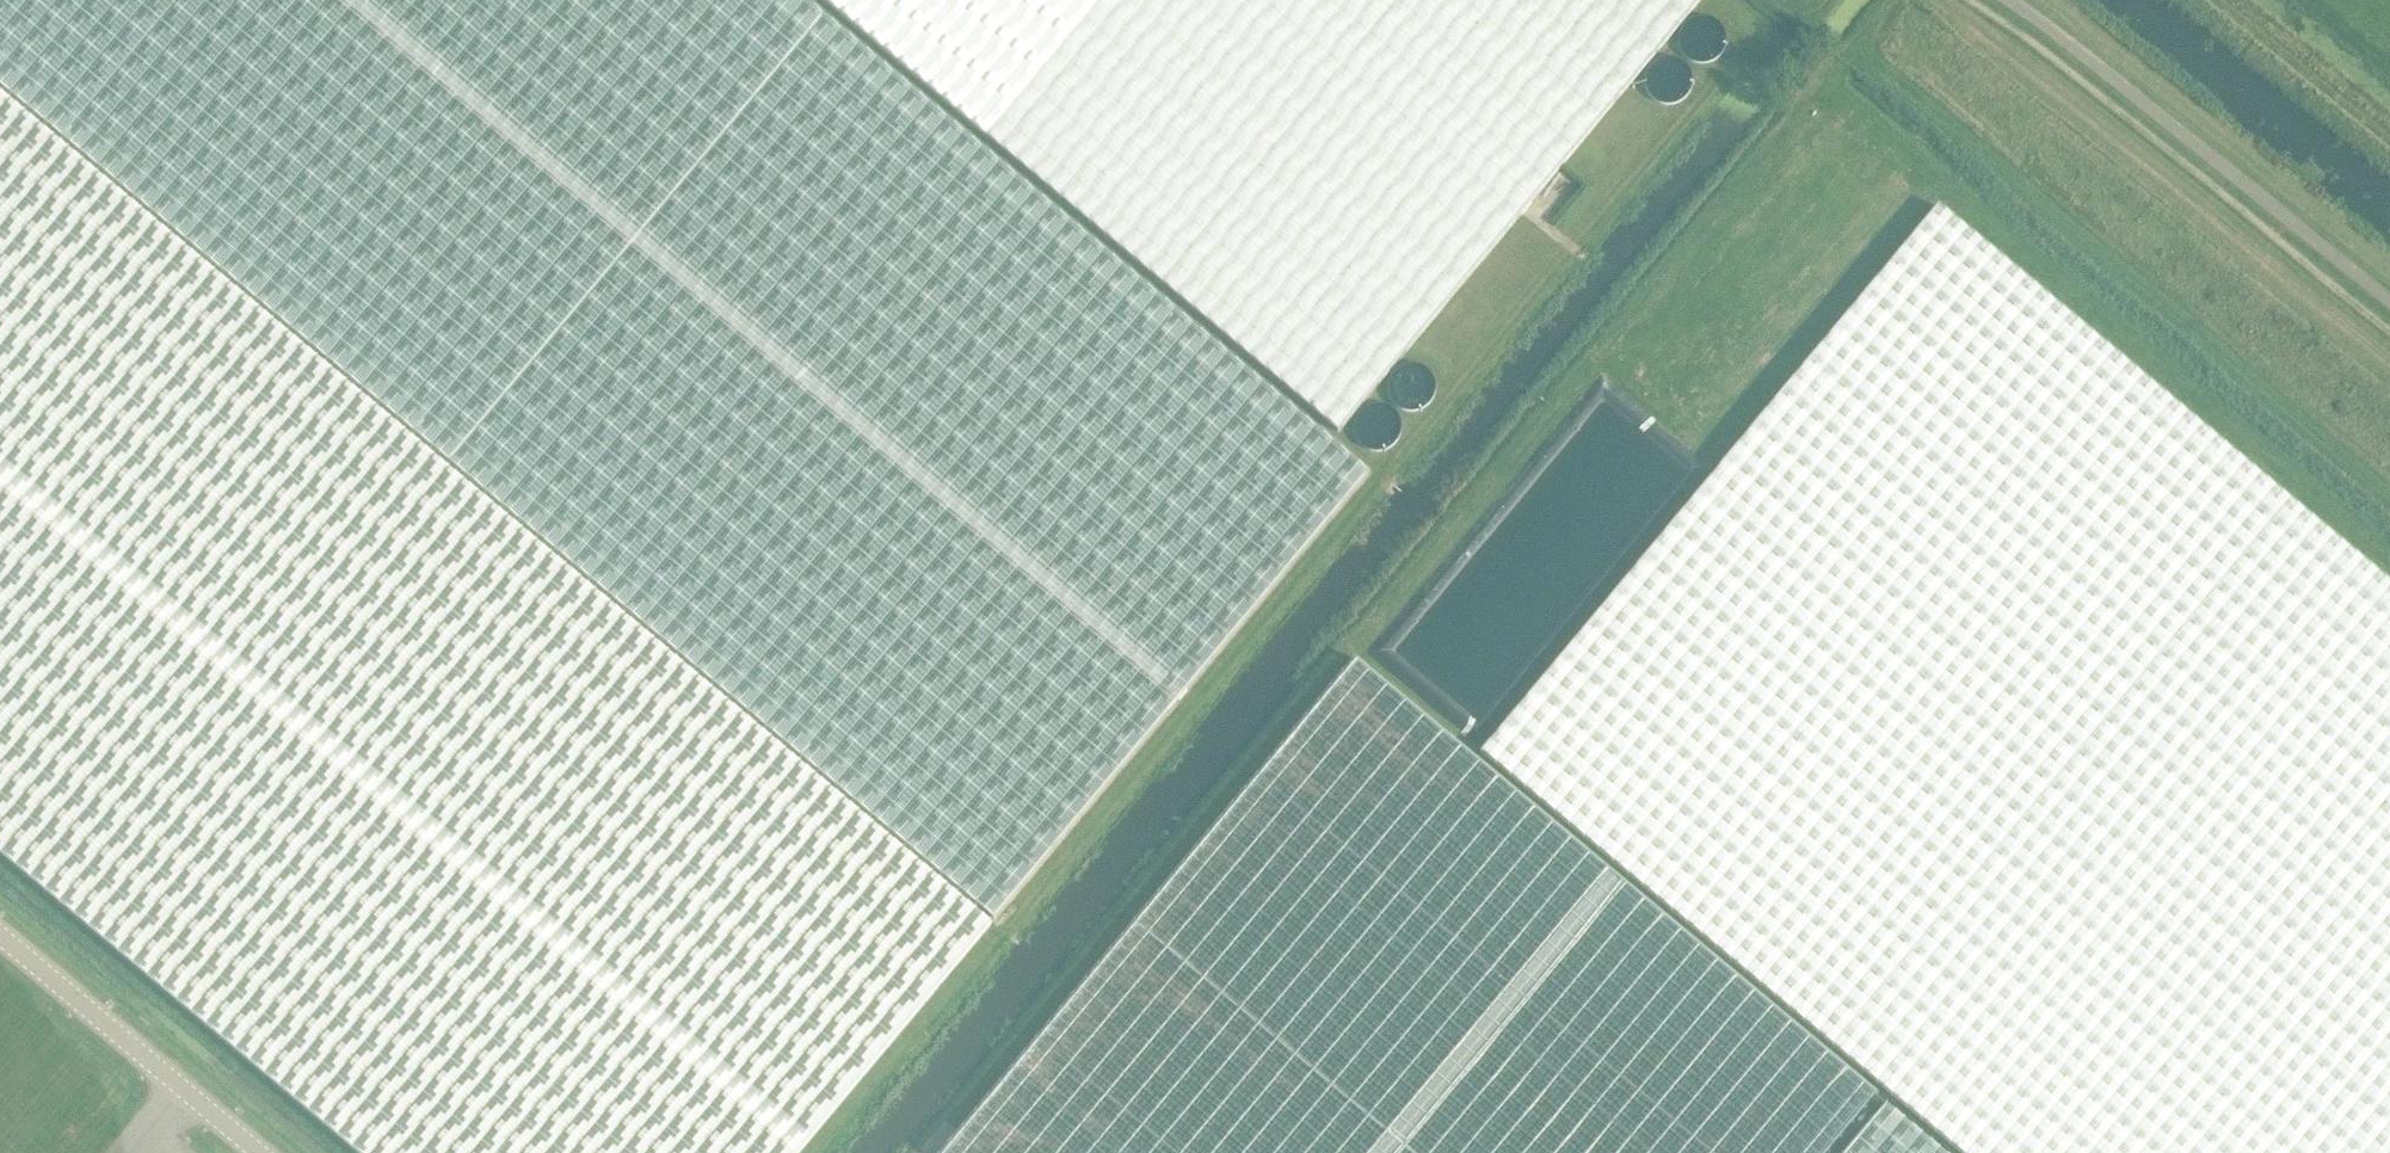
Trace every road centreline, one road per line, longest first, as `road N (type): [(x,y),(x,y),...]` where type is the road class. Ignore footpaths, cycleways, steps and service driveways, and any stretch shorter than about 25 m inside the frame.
road 1 (unclassified): [(260,1152),(0,934)]

